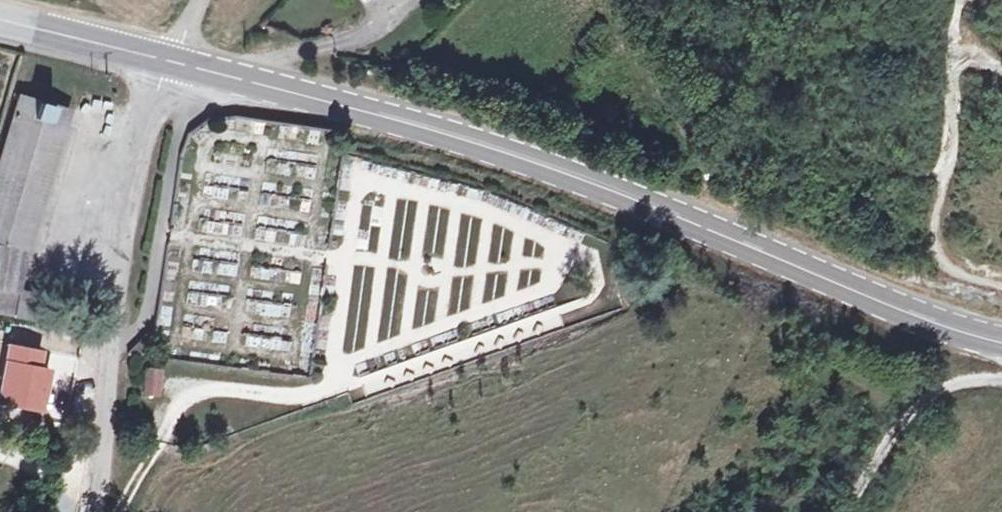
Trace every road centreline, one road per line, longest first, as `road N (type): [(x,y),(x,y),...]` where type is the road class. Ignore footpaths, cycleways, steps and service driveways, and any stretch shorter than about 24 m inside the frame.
road 1 (secondary): [(1001,344),(912,316),(584,180),(455,137),(167,61)]
road 2 (residential): [(167,61),(139,141),(119,260),(93,511)]
road 3 (track): [(1001,284),(947,266),(937,240),(953,78)]
road 4 (track): [(851,511),(887,445),(945,379),(1001,379)]
road 5 (secondary): [(167,61),(0,20)]

